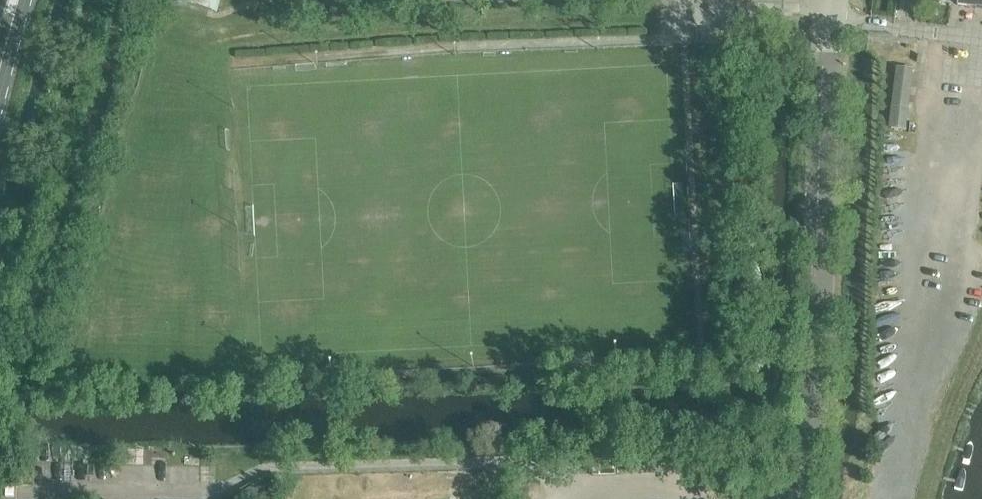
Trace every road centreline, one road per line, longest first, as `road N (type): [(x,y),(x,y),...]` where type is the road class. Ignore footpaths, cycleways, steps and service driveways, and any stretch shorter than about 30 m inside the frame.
road 1 (unclassified): [(792,498),(818,384),(835,0)]

